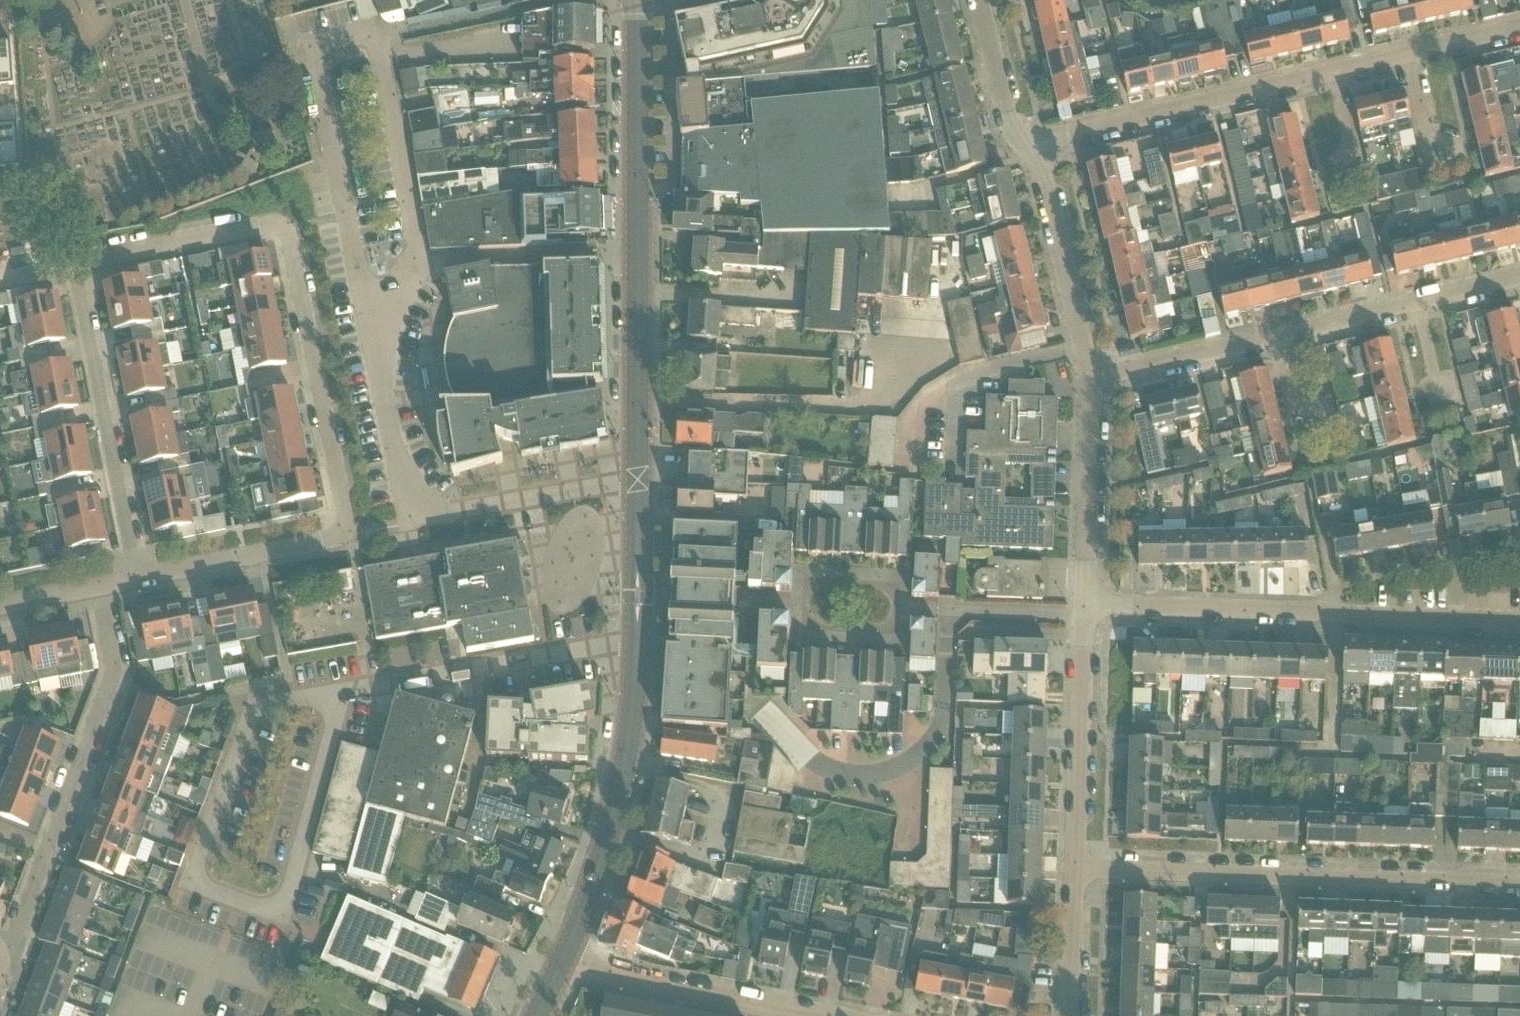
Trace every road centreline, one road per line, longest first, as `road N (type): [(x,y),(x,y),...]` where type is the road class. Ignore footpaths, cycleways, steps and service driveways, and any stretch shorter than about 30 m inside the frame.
road 1 (residential): [(70,262),(272,216),(283,229),(345,513),(342,530)]
road 2 (tertiary): [(562,962),(595,875),(631,717),(636,475)]
road 3 (tertiary): [(636,475),(640,0)]
road 4 (residential): [(1071,867),(1519,885)]
road 5 (residential): [(1519,623),(1080,603)]
road 6 (residential): [(8,951),(116,671),(99,589)]
road 7 (residential): [(137,581),(70,262)]
road 8 (residential): [(1030,138),(1334,68)]
road 9 (residential): [(832,1015),(562,962)]
road 10 (residential): [(1071,867),(1080,603)]
road 11 (residential): [(1092,375),(1030,138)]
road 12 (residential): [(1080,603),(1092,375)]
road 13 (residential): [(414,518),(636,475)]
road 14 (residential): [(137,581),(332,542),(342,530)]
road 15 (residential): [(1092,375),(1284,331)]
road 16 (residential): [(1030,138),(997,89),(977,0)]
road 17 (residential): [(1068,1015),(1071,867)]
road 18 (residential): [(1284,331),(1416,301)]

